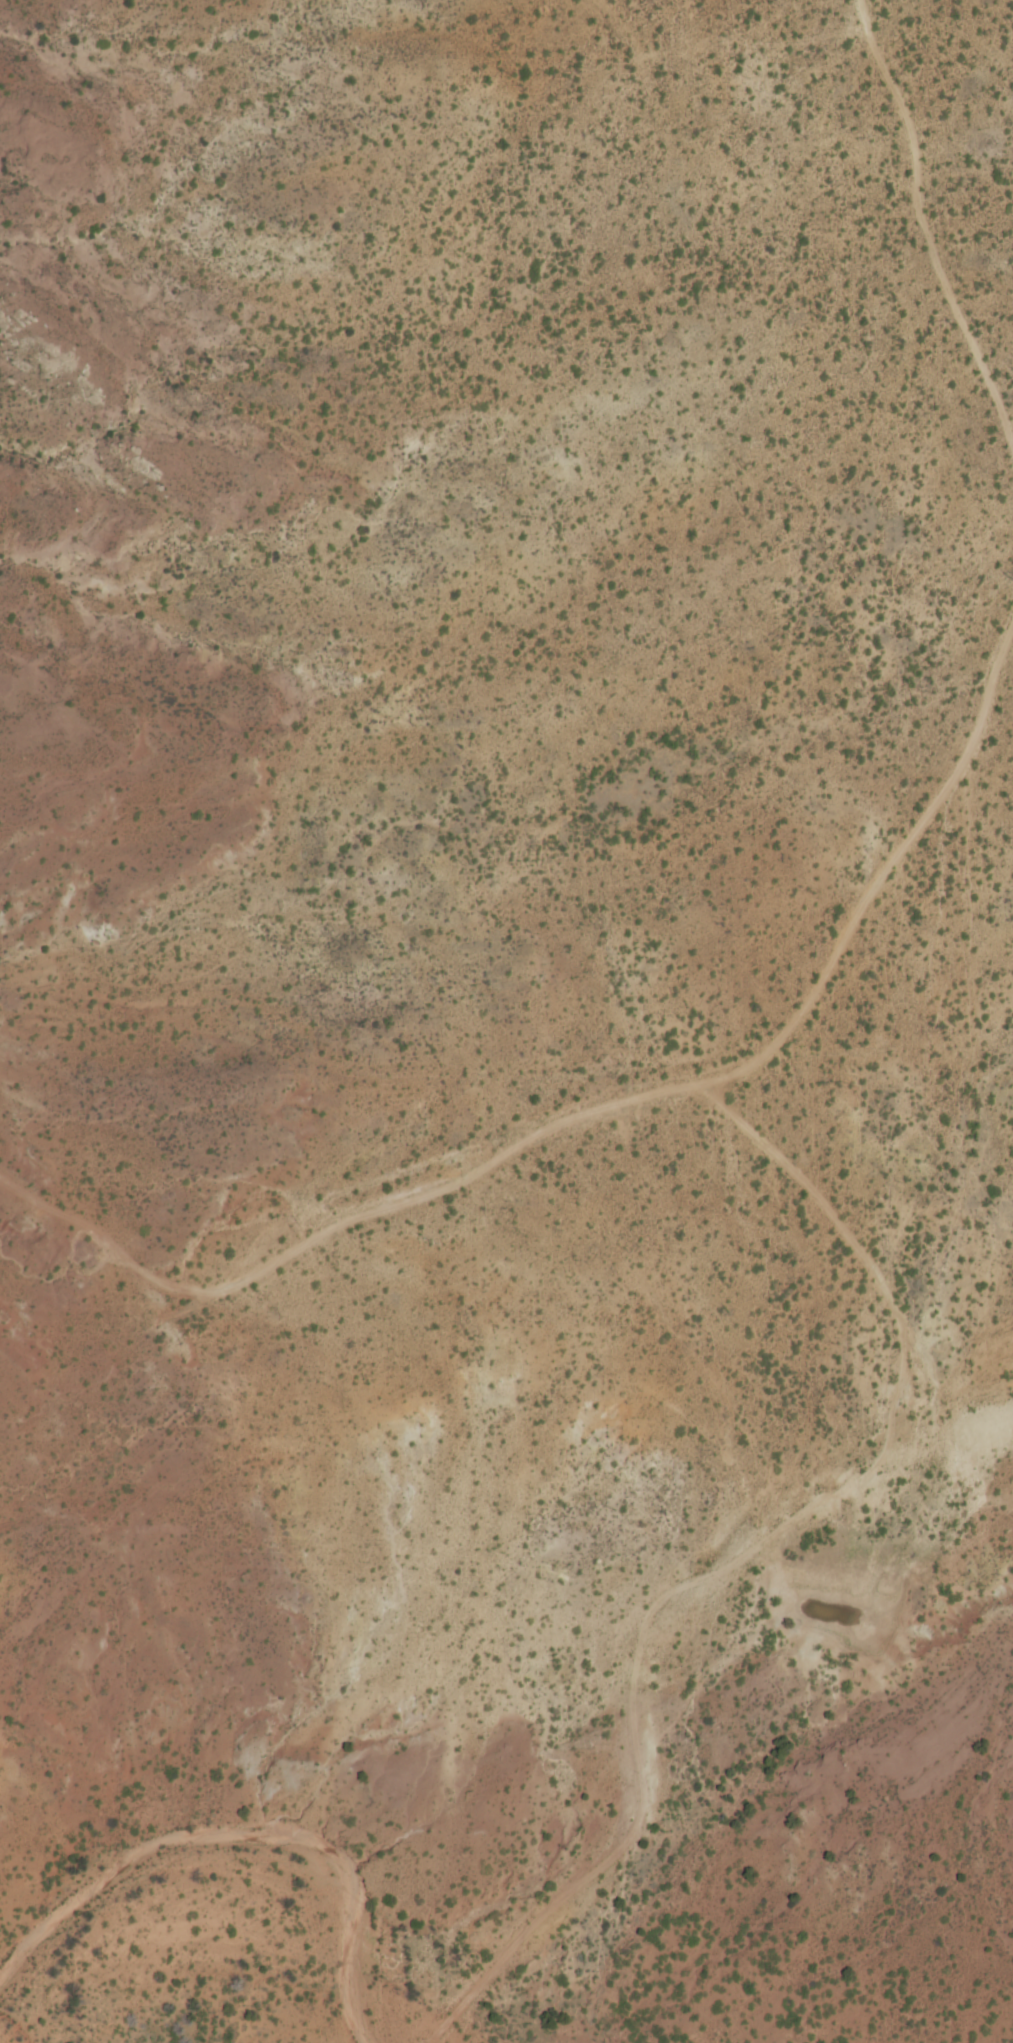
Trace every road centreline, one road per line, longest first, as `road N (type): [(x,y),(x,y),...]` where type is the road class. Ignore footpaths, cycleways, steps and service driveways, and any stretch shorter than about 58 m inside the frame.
road 1 (track): [(0,1201),(130,1261),(219,1255),(489,1125),(692,1067),(812,988),(906,852),(1012,602)]

